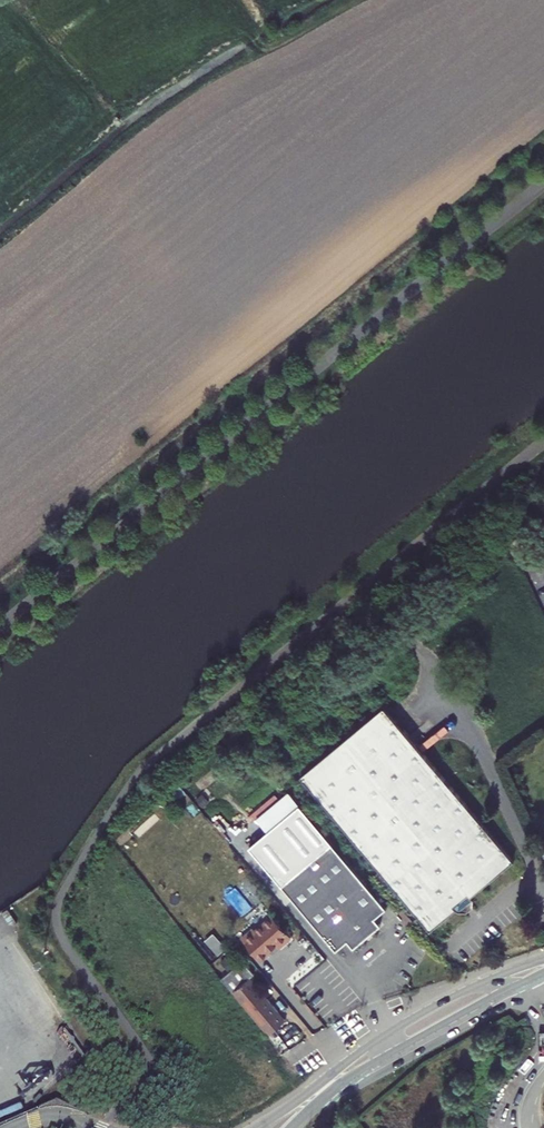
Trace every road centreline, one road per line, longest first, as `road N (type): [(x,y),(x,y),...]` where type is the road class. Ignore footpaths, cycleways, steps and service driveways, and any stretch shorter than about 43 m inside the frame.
road 1 (unknown): [(97,1127),(151,1078),(148,1060),(58,923),(62,895),(107,817),(151,762),(543,441)]
road 2 (unclassified): [(0,624),(543,181)]
road 3 (secondary): [(543,960),(407,1020),(254,1127)]
road 4 (secondary): [(289,1127),(373,1062),(543,972)]

